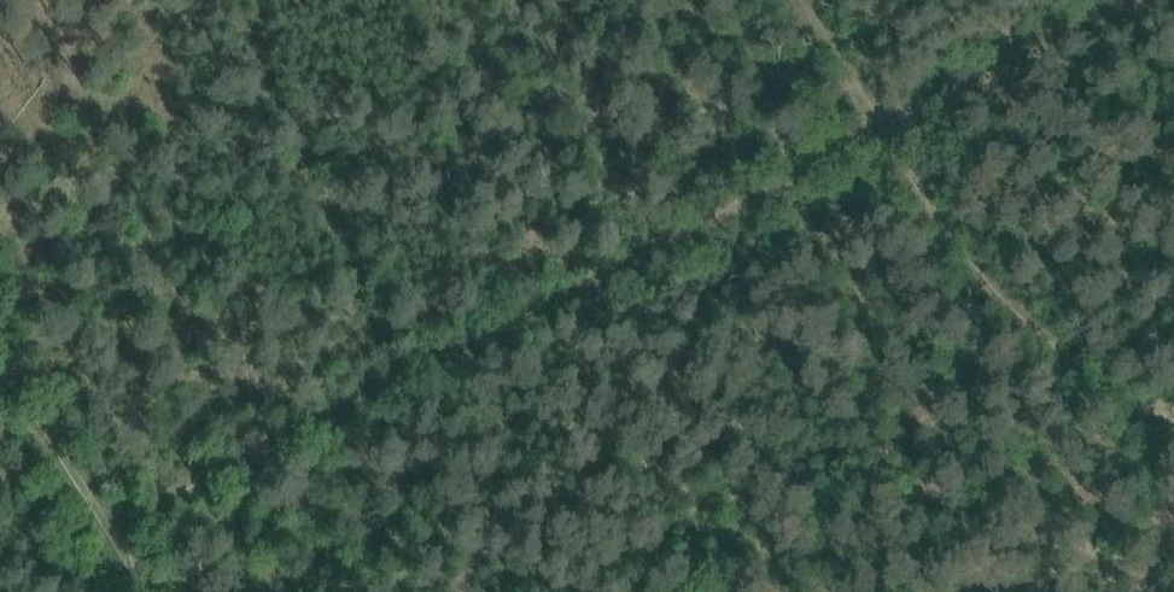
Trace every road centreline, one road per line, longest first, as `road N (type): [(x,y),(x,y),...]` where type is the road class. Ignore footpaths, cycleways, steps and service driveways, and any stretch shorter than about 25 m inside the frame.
road 1 (track): [(881,128),(768,197),(93,543)]
road 2 (track): [(881,128),(970,264),(1063,373),(1173,434)]
road 3 (track): [(1145,0),(881,128)]
road 4 (track): [(0,388),(93,543)]
road 5 (track): [(804,0),(881,128)]

